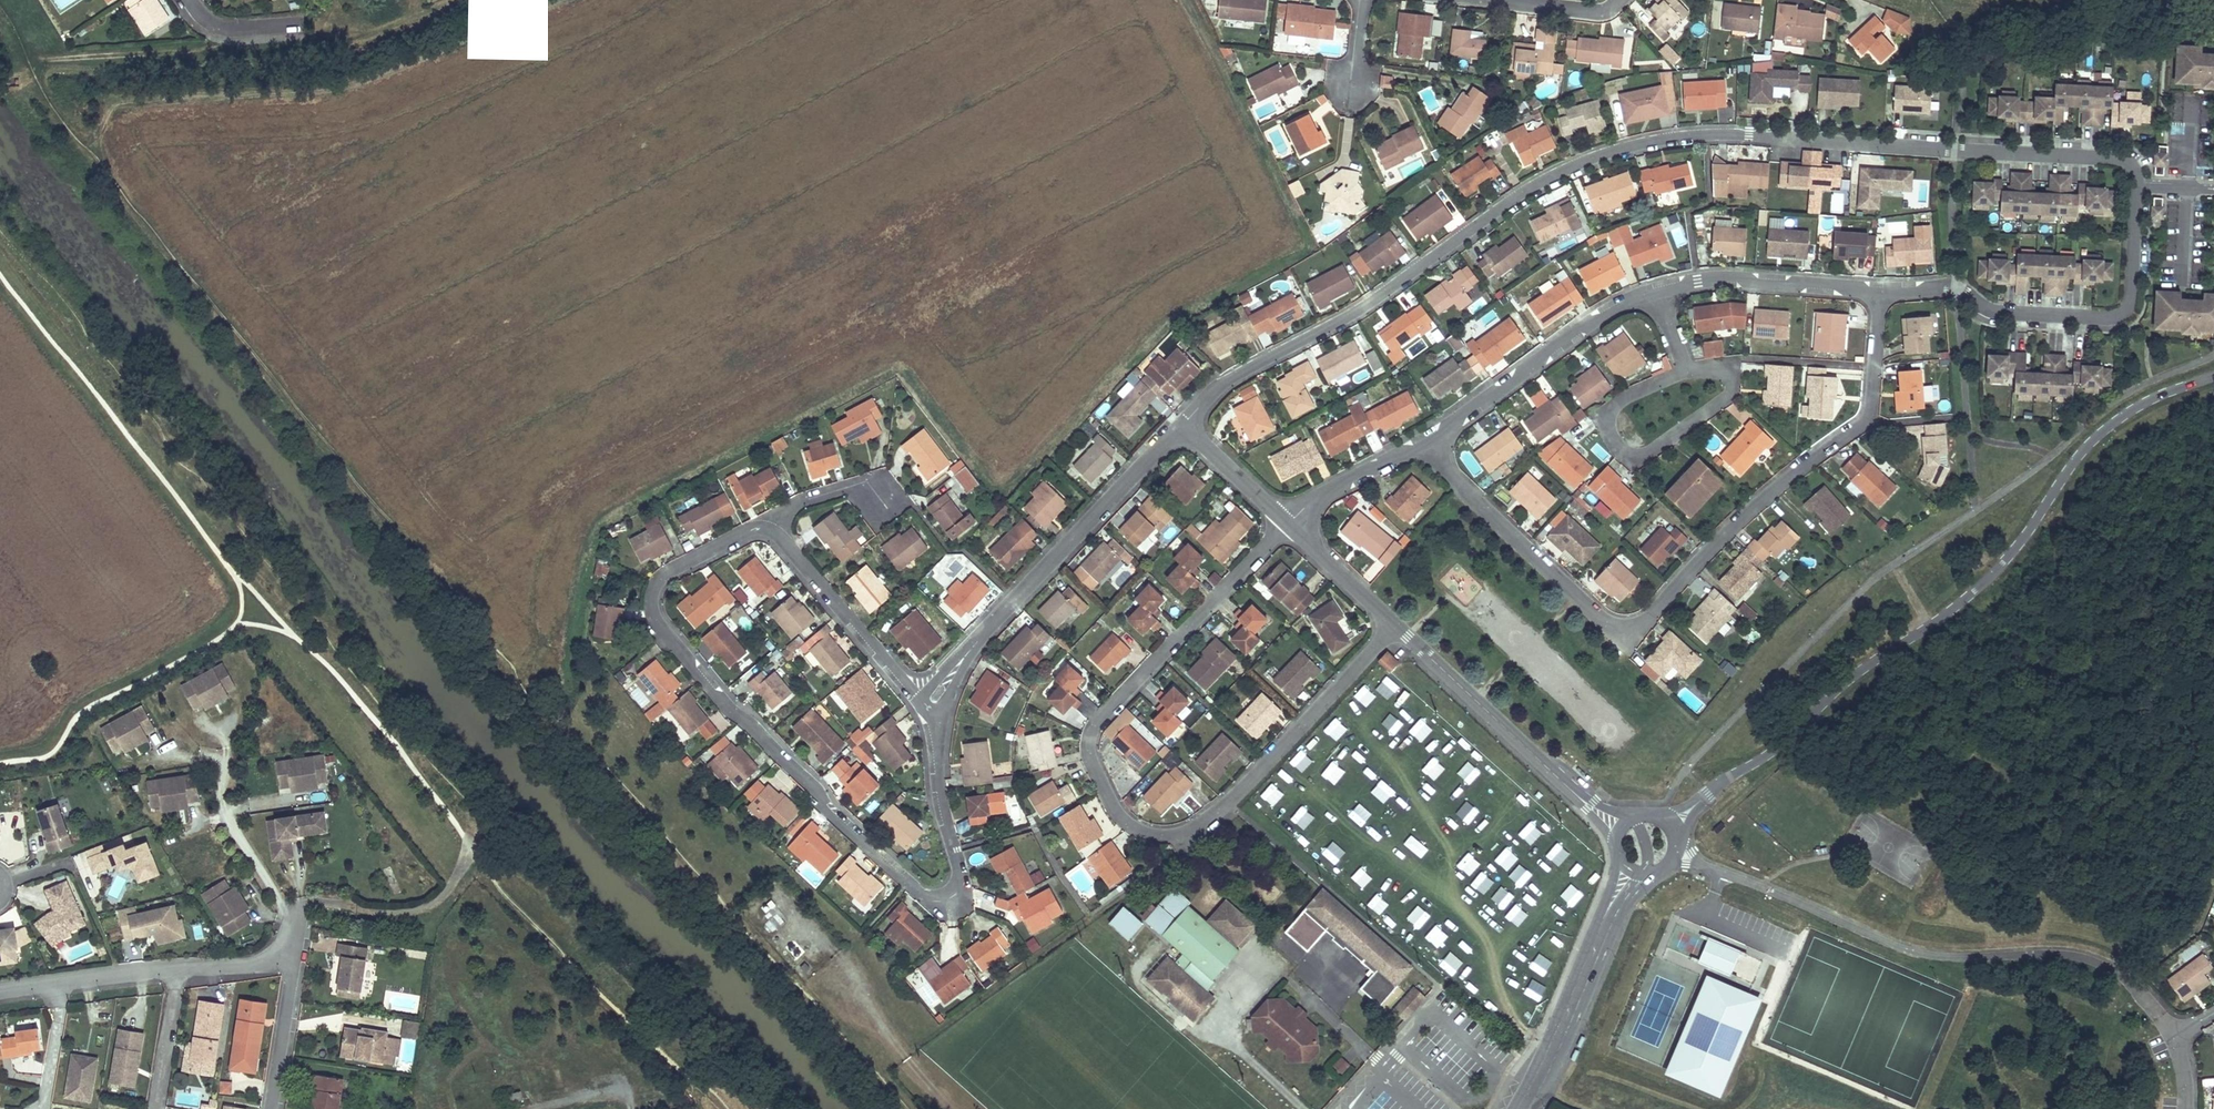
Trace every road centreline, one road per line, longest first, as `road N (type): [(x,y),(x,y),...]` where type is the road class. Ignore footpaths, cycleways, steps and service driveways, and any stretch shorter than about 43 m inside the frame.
road 1 (residential): [(1183,434),(1238,383),(1366,314),(1480,223),(1594,156),(1683,137),(1749,135),(2116,159),(2129,164),(2138,187)]
road 2 (residential): [(941,690),(936,778),(958,869),(952,889),(927,896),(907,886),(663,626),(655,603),(669,572),(768,530)]
road 3 (residential): [(1398,628),(1249,788),(1201,827),(1170,836),(1129,824),(1105,792),(1096,738),(1281,525)]
road 4 (residential): [(1418,441),(1581,598),(1629,629),(1718,541),(1870,416),(1879,291)]
road 5 (tertiary): [(1705,798),(2001,565),(2074,462),(2117,418),(2213,375)]
road 6 (residential): [(2138,187),(2126,311),(2110,318),(2002,311),(1958,290),(1879,291)]
road 7 (residential): [(941,690),(1183,434)]
road 8 (residential): [(1687,370),(1617,403),(1607,417),(1618,447),(1648,455),(1731,393),(1723,370),(1704,367)]
road 9 (residential): [(292,960),(179,965),(0,990)]
road 10 (residential): [(1418,441),(1616,307),(1658,292)]
road 11 (residential): [(1589,805),(1398,628)]
road 12 (residential): [(768,530),(905,684),(941,690)]
road 13 (residential): [(1658,292),(1734,278),(1879,291)]
road 14 (tertiary): [(1519,1108),(1604,928)]
road 15 (residential): [(213,753),(224,810),(300,917)]
road 16 (residential): [(1281,525),(1418,441)]
road 17 (residential): [(1398,628),(1281,525)]
road 18 (residential): [(1619,0),(1606,13),(1475,0)]
road 19 (residential): [(768,530),(863,488),(897,512)]
road 20 (residential): [(1281,525),(1183,434)]

